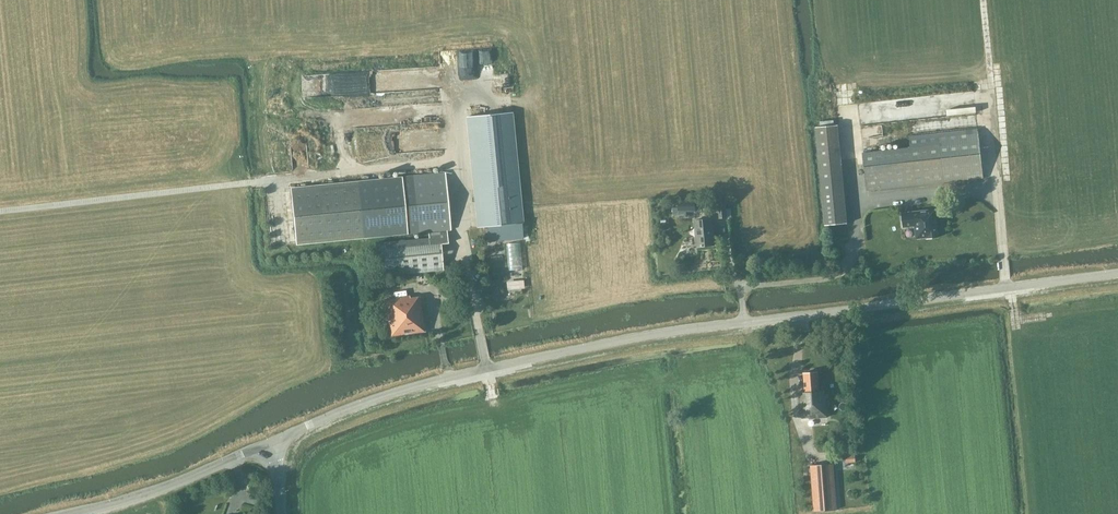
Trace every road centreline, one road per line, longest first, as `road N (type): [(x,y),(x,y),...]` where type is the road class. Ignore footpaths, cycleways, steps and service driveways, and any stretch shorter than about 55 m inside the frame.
road 1 (unclassified): [(277,446),(373,403),(617,342),(1117,277)]
road 2 (unclassified): [(80,513),(277,446)]

